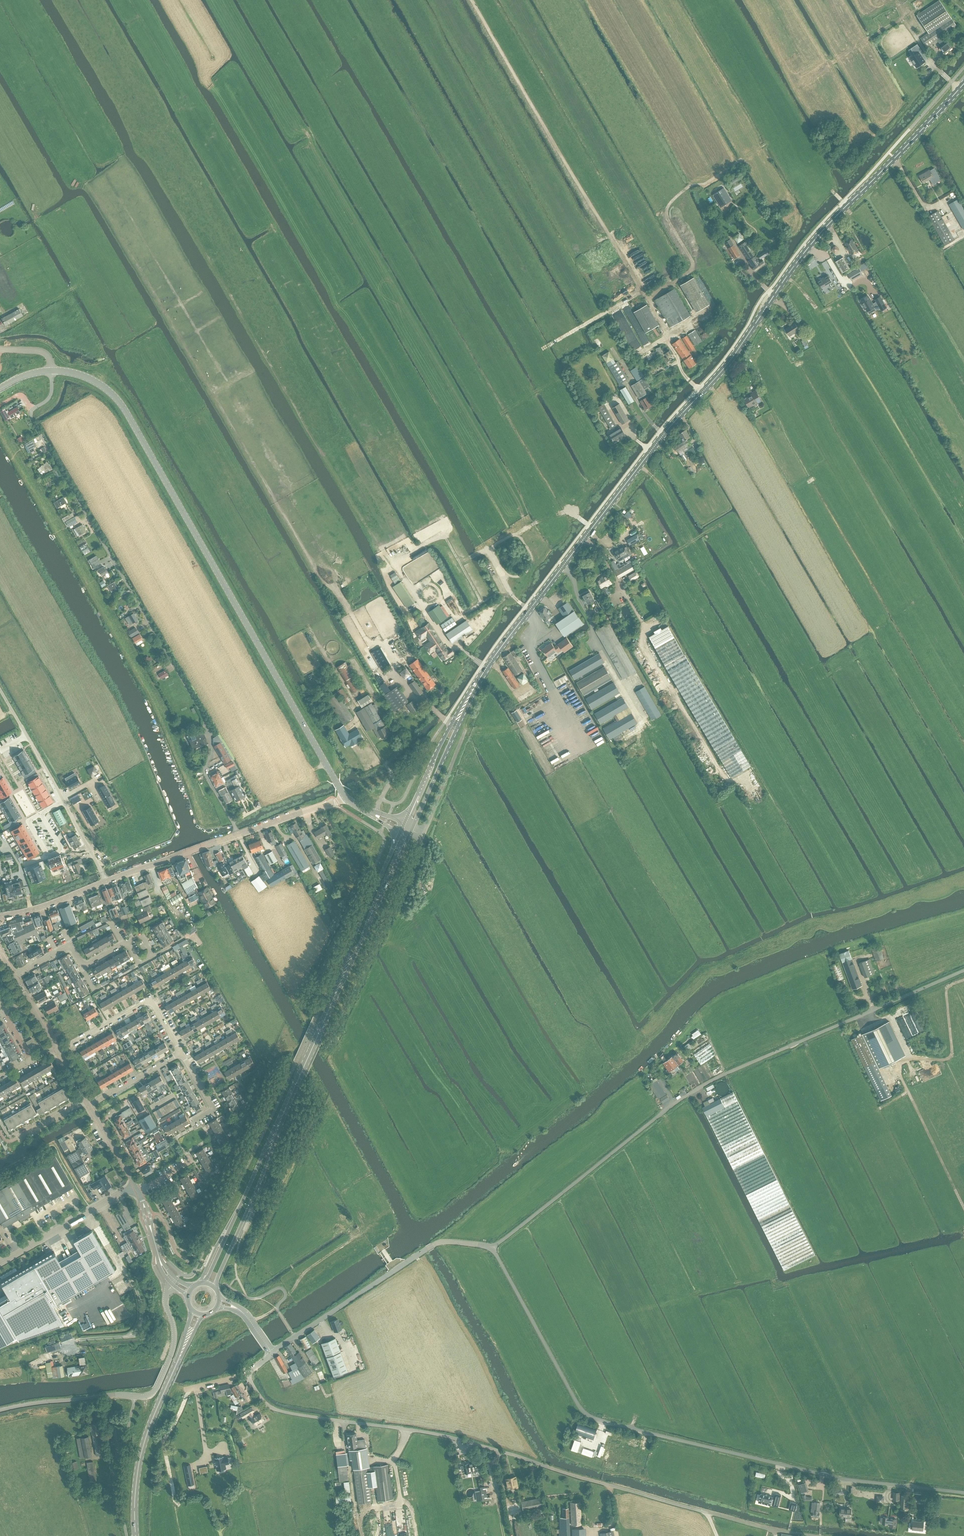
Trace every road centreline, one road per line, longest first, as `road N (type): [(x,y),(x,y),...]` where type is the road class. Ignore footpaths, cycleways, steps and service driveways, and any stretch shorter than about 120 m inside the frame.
road 1 (primary): [(455,724),(504,643),(728,363),(808,248),(963,83)]
road 2 (unclassified): [(247,1373),(278,1411),(460,1440),(664,1501),(816,1535)]
road 3 (unclassified): [(493,1247),(588,1416),(846,1480),(963,1493)]
road 4 (unclassified): [(493,1247),(707,1083),(963,971)]
road 5 (track): [(366,640),(341,597),(320,580),(79,177)]
road 6 (tertiary): [(345,798),(125,411),(95,381),(51,370)]
road 7 (residential): [(238,835),(206,774),(206,721),(31,411)]
road 8 (track): [(537,392),(558,378),(543,349),(692,271),(667,220),(671,202),(763,146)]
road 9 (track): [(472,0),(649,298),(664,340)]
road 10 (unclassified): [(167,1292),(174,1339),(150,1396),(0,1410)]
road 11 (unclassified): [(422,835),(328,1050)]
road 12 (unclassified): [(295,1337),(432,1246),(493,1247)]
road 13 (primary): [(135,1535),(139,1465),(185,1344)]
road 14 (primary): [(274,1136),(346,967)]
road 15 (residential): [(181,1052),(149,1002),(58,1053)]
road 16 (primary): [(214,1286),(274,1136)]
road 17 (primary): [(274,1136),(205,1282)]
road 18 (unclassified): [(0,1264),(136,1186)]
road 19 (primary): [(346,967),(412,831)]
road 20 (track): [(812,74),(904,16),(924,53)]
road 21 (primary): [(400,833),(346,967)]
road 22 (track): [(446,539),(481,602),(457,618),(440,600),(425,610)]
road 23 (residential): [(106,881),(238,835)]

